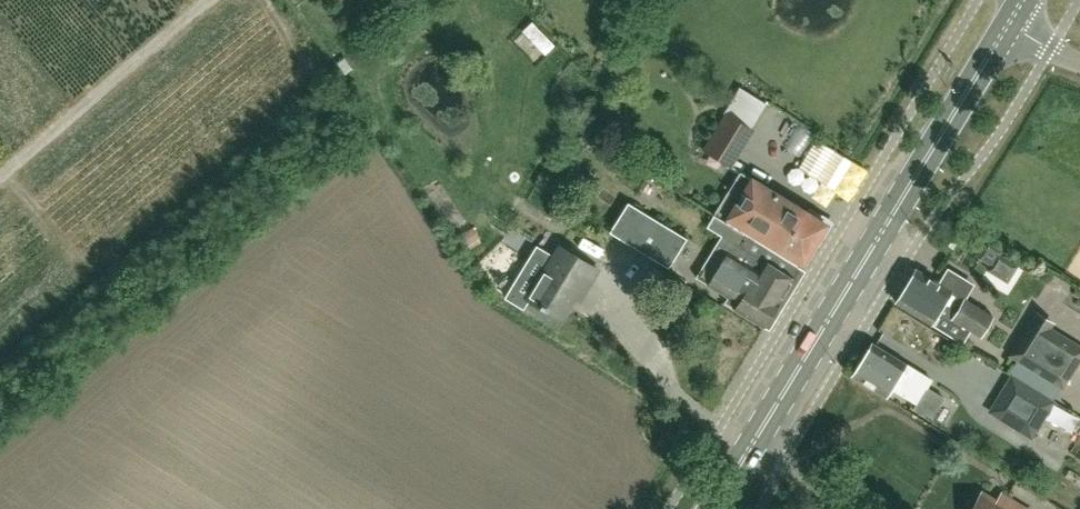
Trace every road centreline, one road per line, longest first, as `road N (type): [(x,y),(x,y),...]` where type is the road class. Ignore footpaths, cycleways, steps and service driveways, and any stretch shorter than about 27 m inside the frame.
road 1 (primary): [(718,508),(1014,20)]

